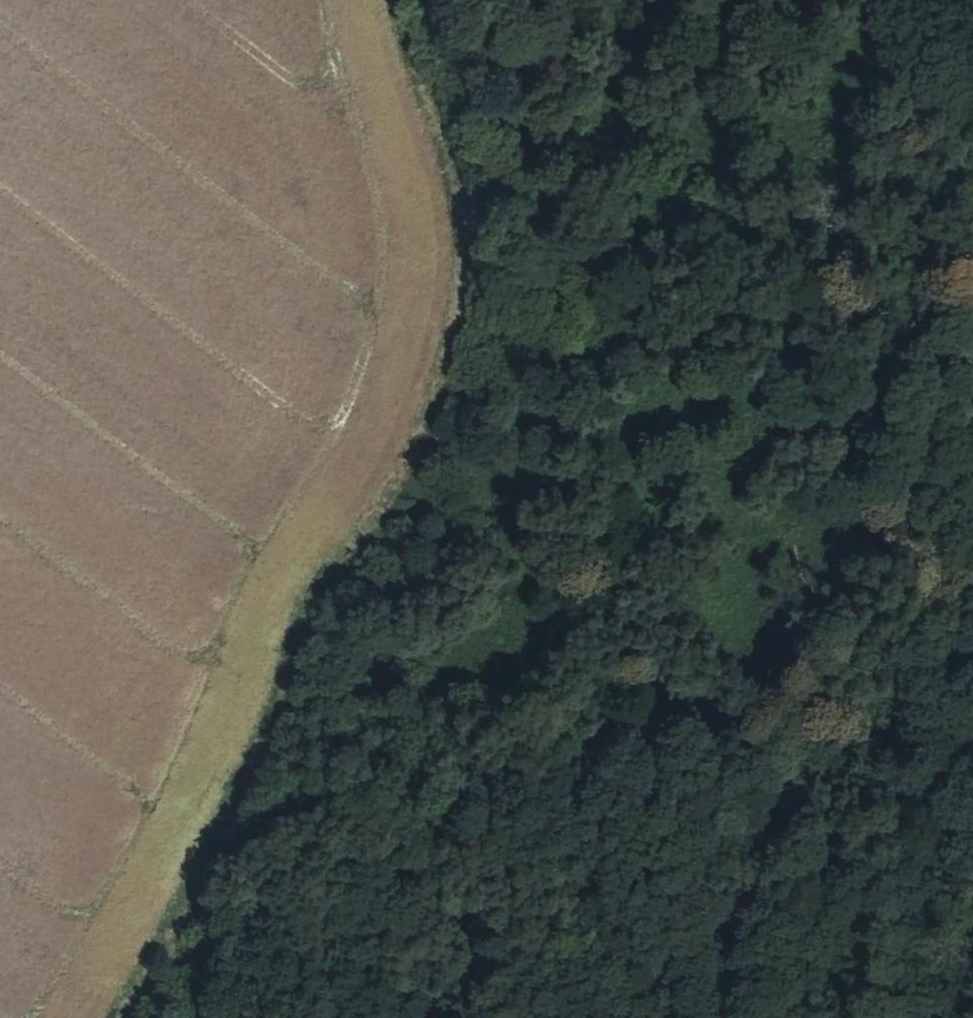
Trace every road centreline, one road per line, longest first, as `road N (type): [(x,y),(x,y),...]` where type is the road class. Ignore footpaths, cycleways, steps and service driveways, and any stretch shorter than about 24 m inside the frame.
road 1 (track): [(972,622),(869,705),(774,821),(646,904),(560,925),(487,955),(415,1017)]

